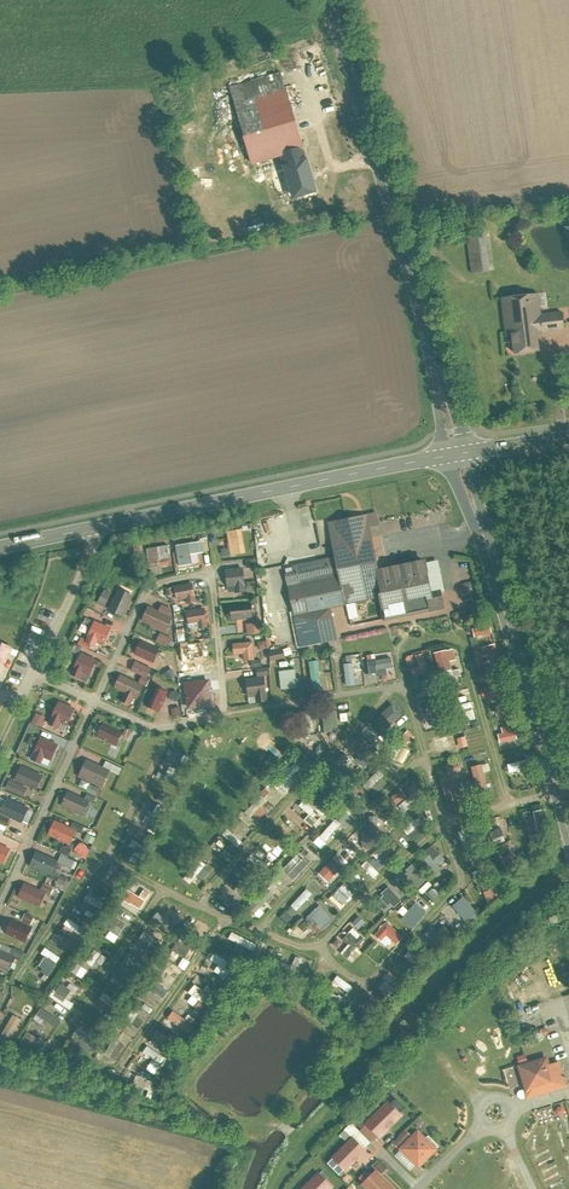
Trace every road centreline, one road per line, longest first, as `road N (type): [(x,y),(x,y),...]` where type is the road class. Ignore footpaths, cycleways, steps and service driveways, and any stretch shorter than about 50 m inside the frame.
road 1 (tertiary): [(462,457),(327,0)]
road 2 (tertiary): [(462,457),(0,549)]
road 3 (tertiary): [(568,827),(462,457)]
road 4 (track): [(105,512),(0,738)]

